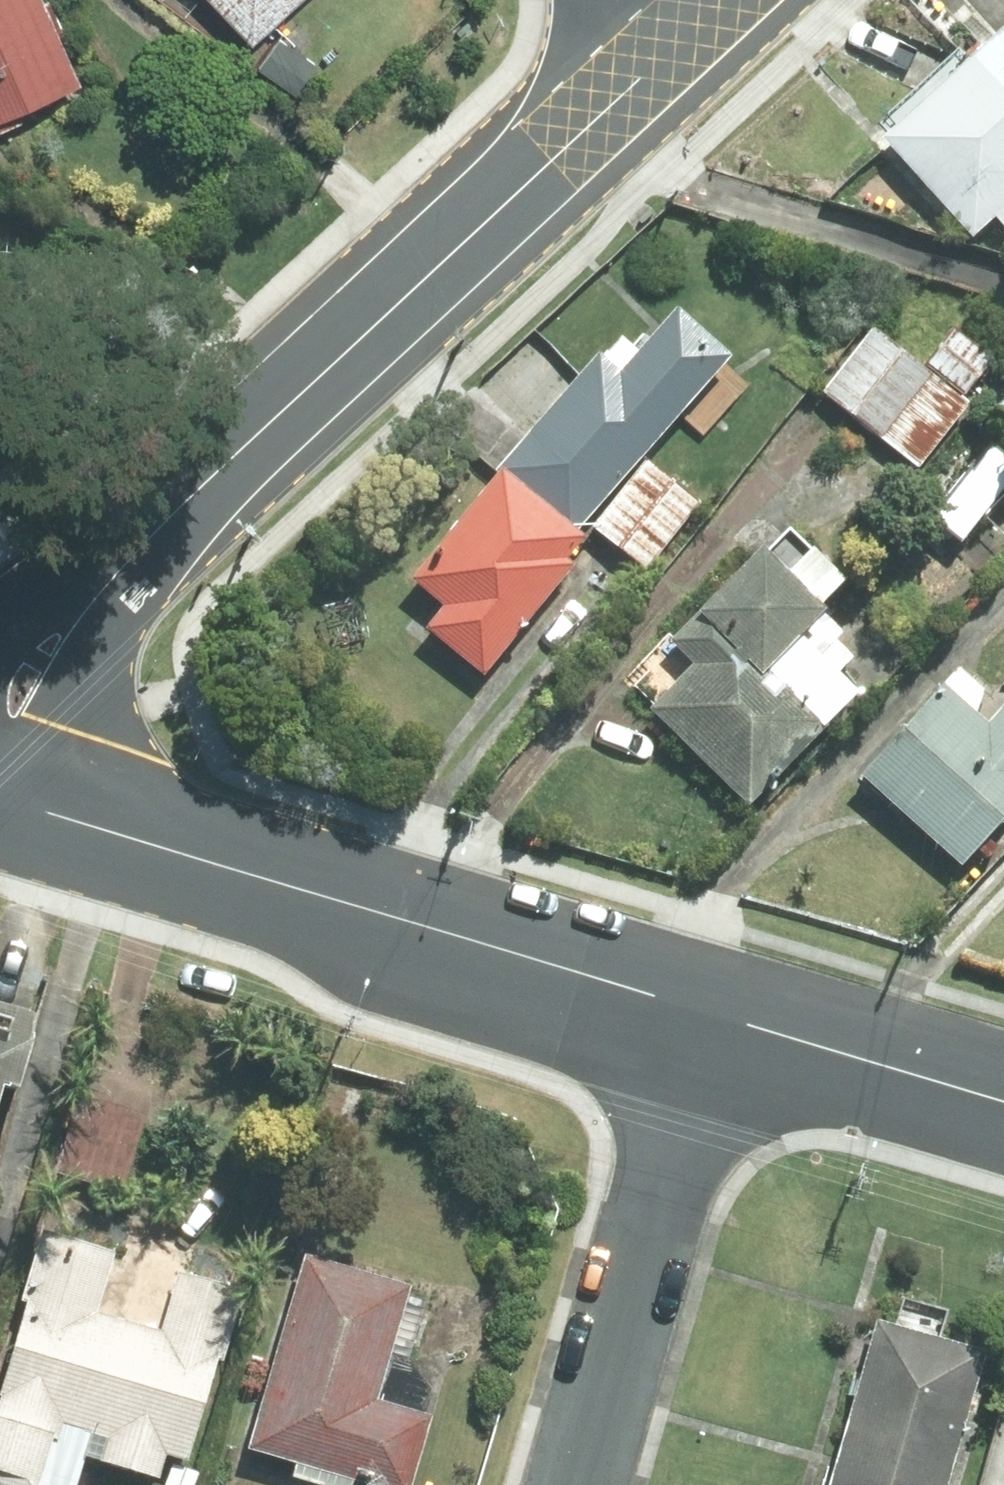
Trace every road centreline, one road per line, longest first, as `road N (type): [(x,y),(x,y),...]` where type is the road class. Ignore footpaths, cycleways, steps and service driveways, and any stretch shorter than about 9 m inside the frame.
road 1 (secondary): [(712,1015),(65,817)]
road 2 (secondary): [(699,19),(263,432)]
road 3 (residential): [(575,1484),(712,1015)]
road 4 (secondary): [(263,432),(129,621),(83,737),(65,817)]
road 5 (secondary): [(0,627),(54,578),(263,432)]
road 6 (secondary): [(1003,1102),(712,1015)]

